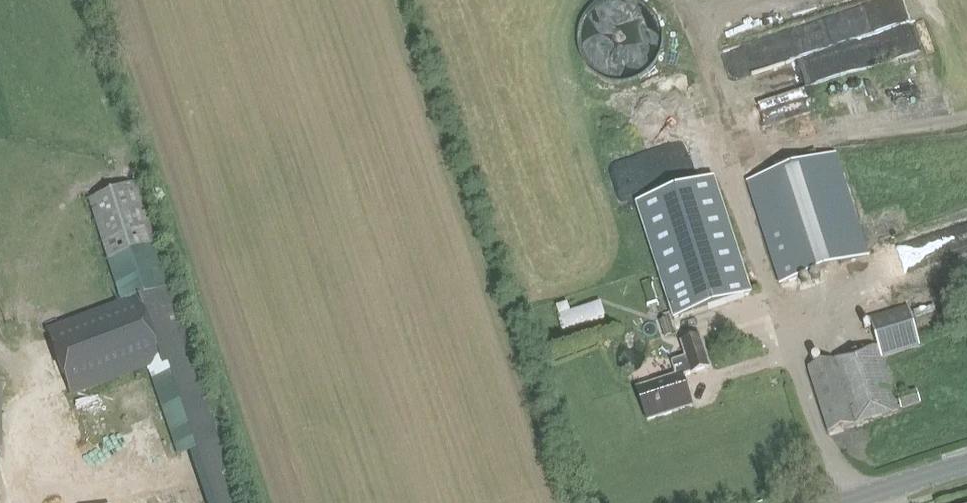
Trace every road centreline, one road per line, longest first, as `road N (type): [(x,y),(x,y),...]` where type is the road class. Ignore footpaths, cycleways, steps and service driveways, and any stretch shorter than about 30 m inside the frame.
road 1 (secondary): [(847,502),(966,466)]

